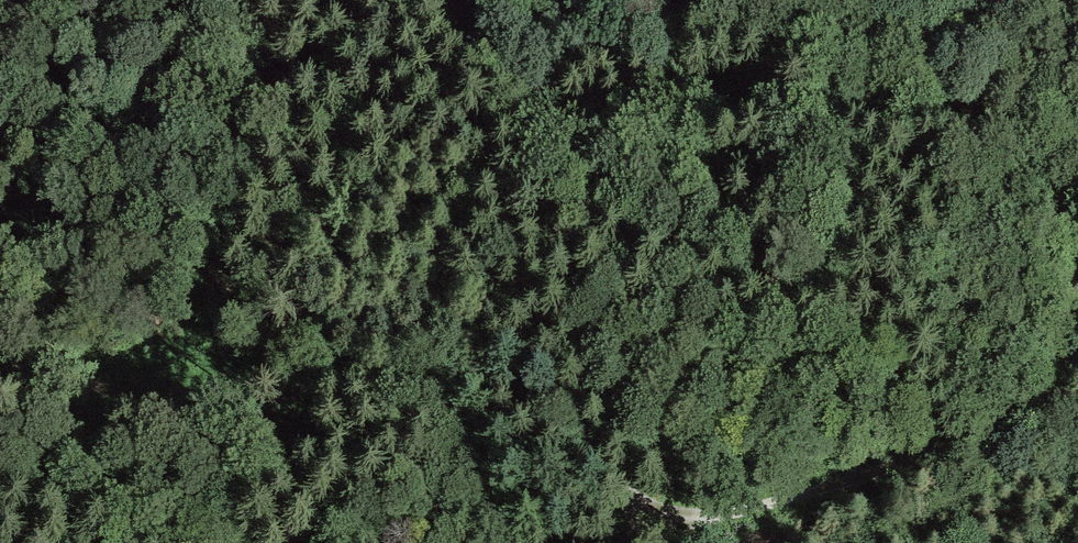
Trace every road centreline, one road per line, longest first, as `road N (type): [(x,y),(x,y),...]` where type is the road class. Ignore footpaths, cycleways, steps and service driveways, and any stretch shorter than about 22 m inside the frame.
road 1 (track): [(1077,325),(1038,402),(1013,420),(679,526),(495,402),(389,386),(185,395),(0,366)]
road 2 (track): [(458,0),(504,87),(542,116),(586,127),(809,114),(933,123),(980,135),(1021,158),(1047,184),(1077,250)]
road 3 (track): [(710,115),(762,83),(813,65),(1077,14)]

